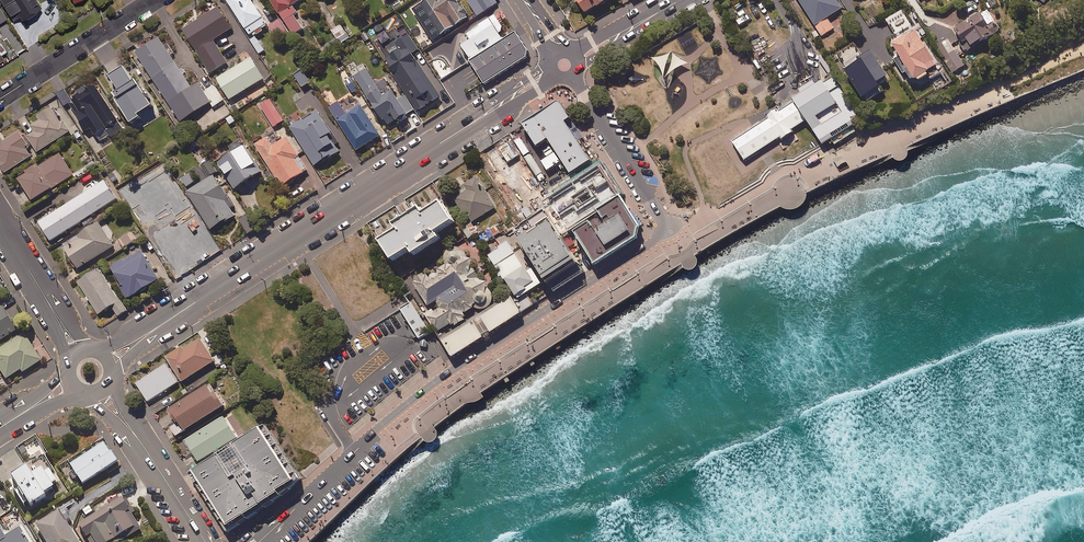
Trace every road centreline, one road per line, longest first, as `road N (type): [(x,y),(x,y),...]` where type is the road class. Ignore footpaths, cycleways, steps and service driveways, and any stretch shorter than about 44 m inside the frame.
road 1 (unclassified): [(566,65),(661,219),(661,234),(442,376),(259,541)]
road 2 (tertiary): [(566,65),(108,359)]
road 3 (residential): [(0,98),(154,0)]
road 4 (residential): [(101,391),(205,541)]
road 5 (residential): [(79,352),(0,220)]
road 6 (tertiary): [(679,0),(566,65)]

